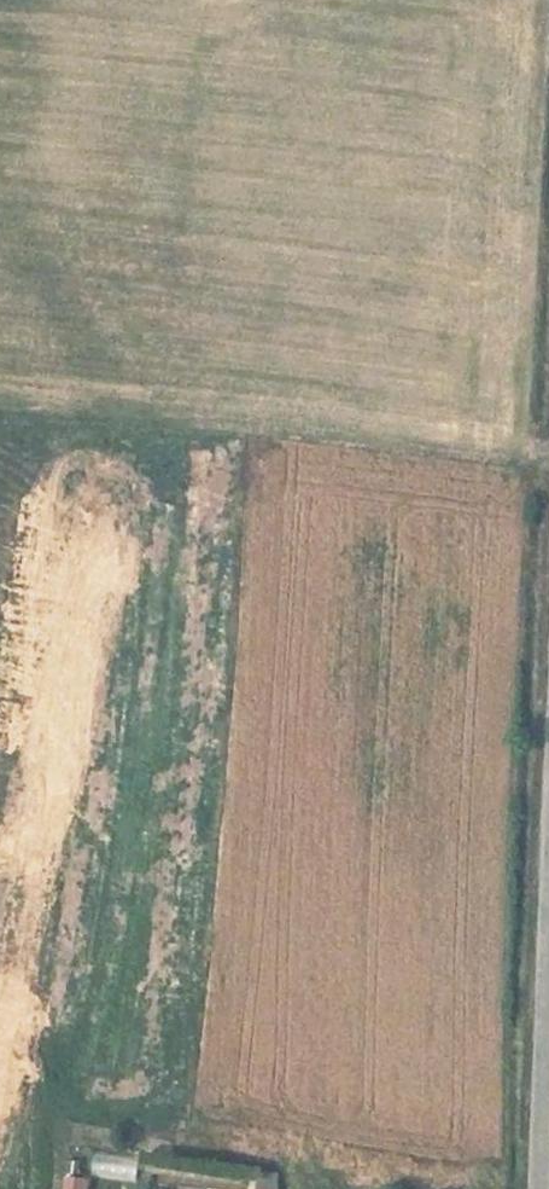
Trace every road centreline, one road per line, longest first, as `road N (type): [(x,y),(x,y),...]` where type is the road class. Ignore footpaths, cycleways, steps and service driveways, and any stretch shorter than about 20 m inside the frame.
road 1 (residential): [(548,994),(542,1188)]

